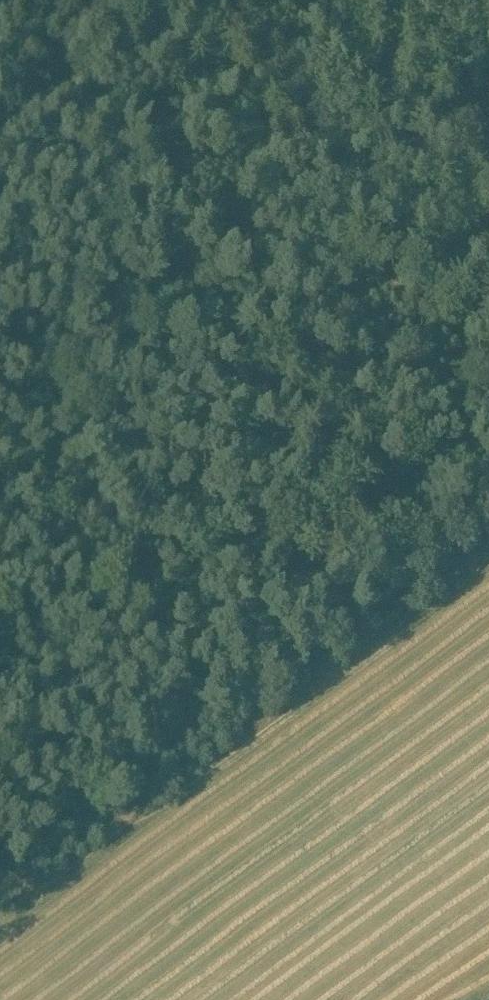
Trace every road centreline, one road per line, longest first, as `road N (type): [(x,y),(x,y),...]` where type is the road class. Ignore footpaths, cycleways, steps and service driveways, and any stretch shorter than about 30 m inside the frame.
road 1 (track): [(0,392),(488,98)]

